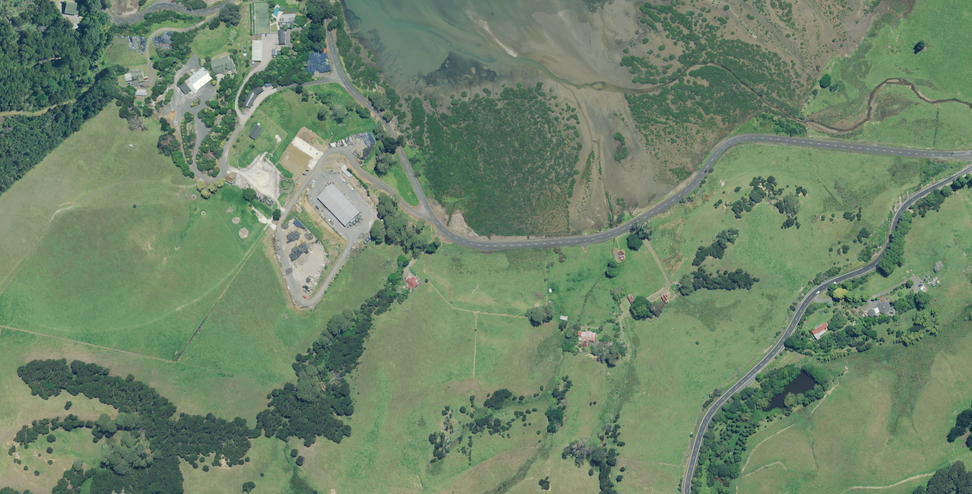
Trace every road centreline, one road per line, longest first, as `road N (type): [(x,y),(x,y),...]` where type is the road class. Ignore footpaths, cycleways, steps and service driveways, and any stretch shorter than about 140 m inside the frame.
road 1 (unclassified): [(317,0),(349,87),(390,130),(436,222),(466,243),(582,241),(617,231),(680,196),(721,148),(740,139),(971,154)]
road 2 (primary): [(971,169),(909,203),(884,256),(815,293),(769,359),(719,400),(701,432),(687,493)]
road 3 (unclassified): [(98,0),(115,19),(130,19),(165,4),(196,11),(231,0)]

